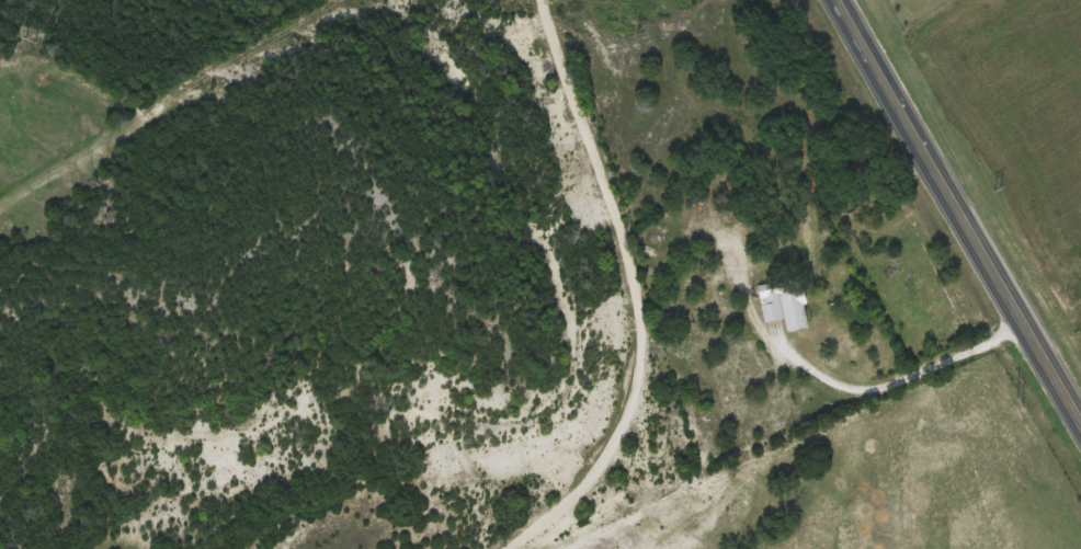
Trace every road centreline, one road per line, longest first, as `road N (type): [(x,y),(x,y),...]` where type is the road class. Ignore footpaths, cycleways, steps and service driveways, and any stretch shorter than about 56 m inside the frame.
road 1 (trunk): [(1080,424),(839,0)]

